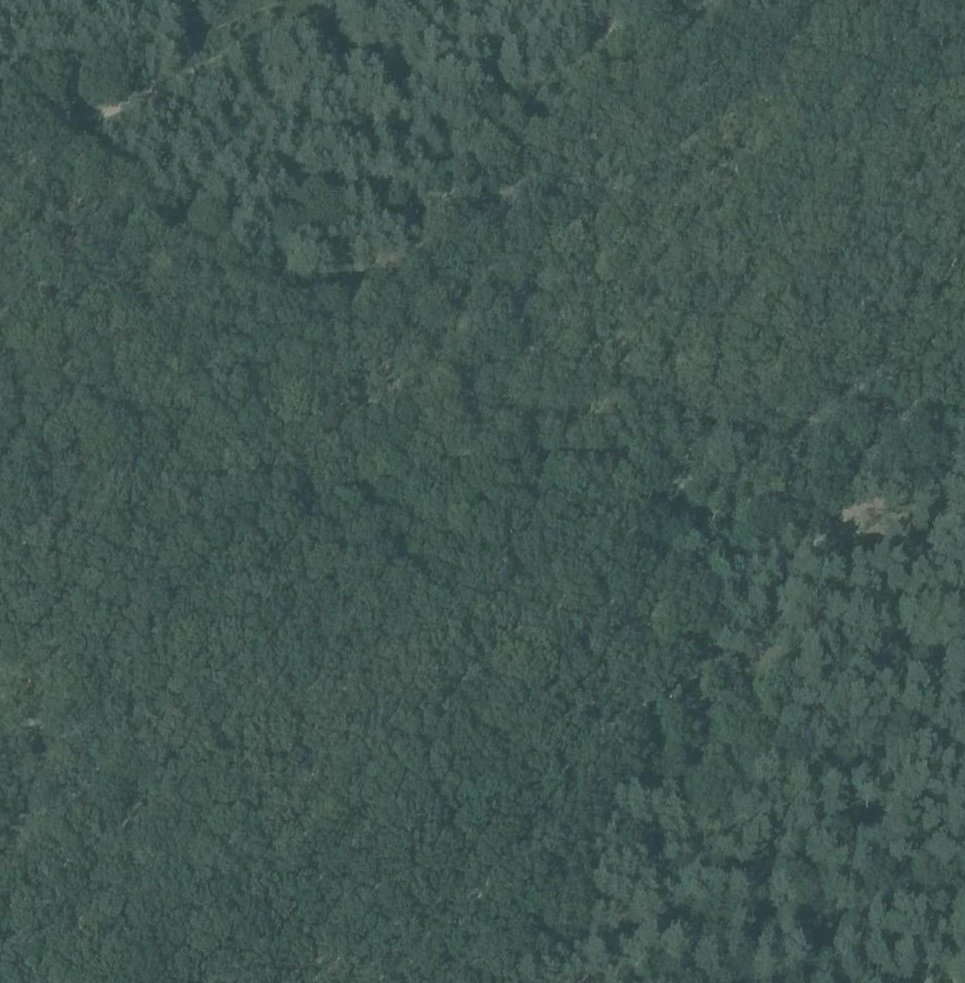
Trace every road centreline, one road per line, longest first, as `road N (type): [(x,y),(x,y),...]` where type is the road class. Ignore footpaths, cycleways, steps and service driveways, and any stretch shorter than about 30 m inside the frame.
road 1 (track): [(361,0),(75,128),(0,122)]

